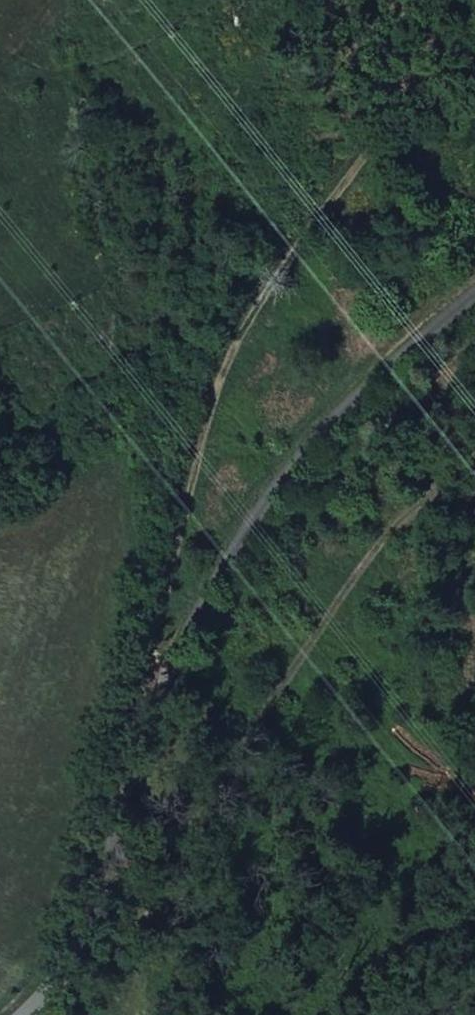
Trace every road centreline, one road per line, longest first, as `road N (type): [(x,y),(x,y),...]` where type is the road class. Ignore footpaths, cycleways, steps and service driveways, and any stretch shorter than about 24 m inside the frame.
road 1 (residential): [(15,1014),(47,990),(99,863),(133,717),(242,521),(337,401),(474,280)]
road 2 (track): [(133,717),(194,459),(229,351),(443,42),(449,0)]

